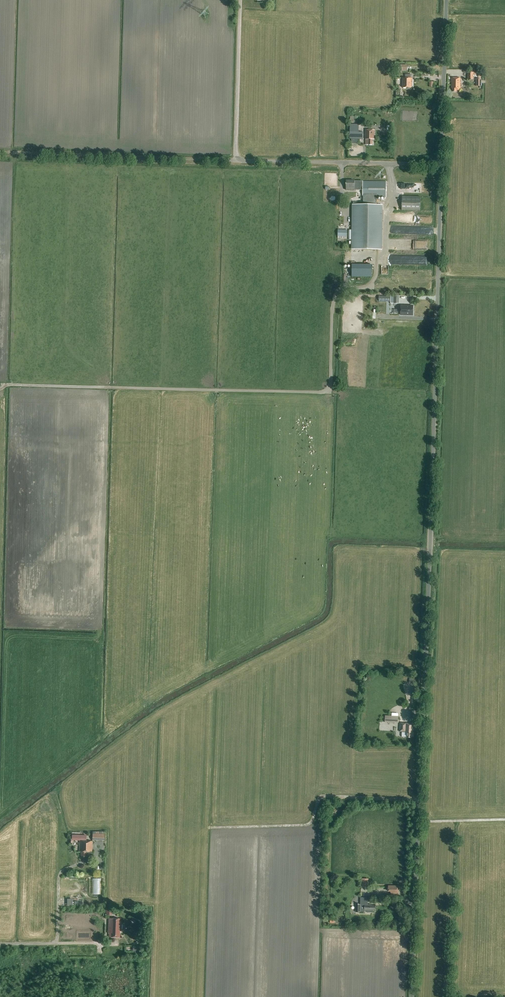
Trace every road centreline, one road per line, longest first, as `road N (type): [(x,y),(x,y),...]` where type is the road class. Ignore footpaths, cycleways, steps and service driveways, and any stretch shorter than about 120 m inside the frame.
road 1 (unclassified): [(411,996),(438,165)]
road 2 (unclassified): [(438,165),(234,161),(239,0)]
road 3 (track): [(234,161),(0,156)]
road 4 (unclassified): [(438,165),(444,0)]

